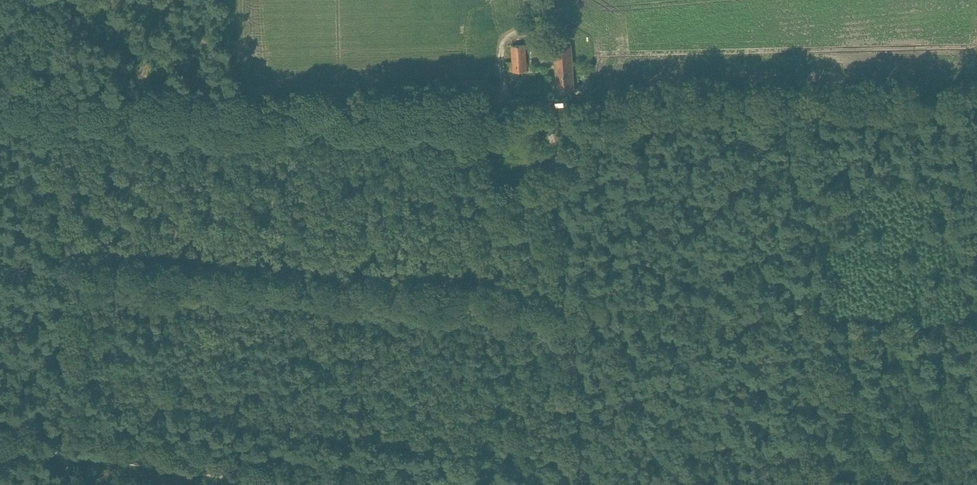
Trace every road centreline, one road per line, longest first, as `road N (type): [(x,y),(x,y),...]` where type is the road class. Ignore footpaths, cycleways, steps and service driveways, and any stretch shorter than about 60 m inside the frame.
road 1 (track): [(582,484),(543,102),(507,99),(501,32),(534,32),(531,0)]
road 2 (tertiary): [(313,484),(0,441)]

